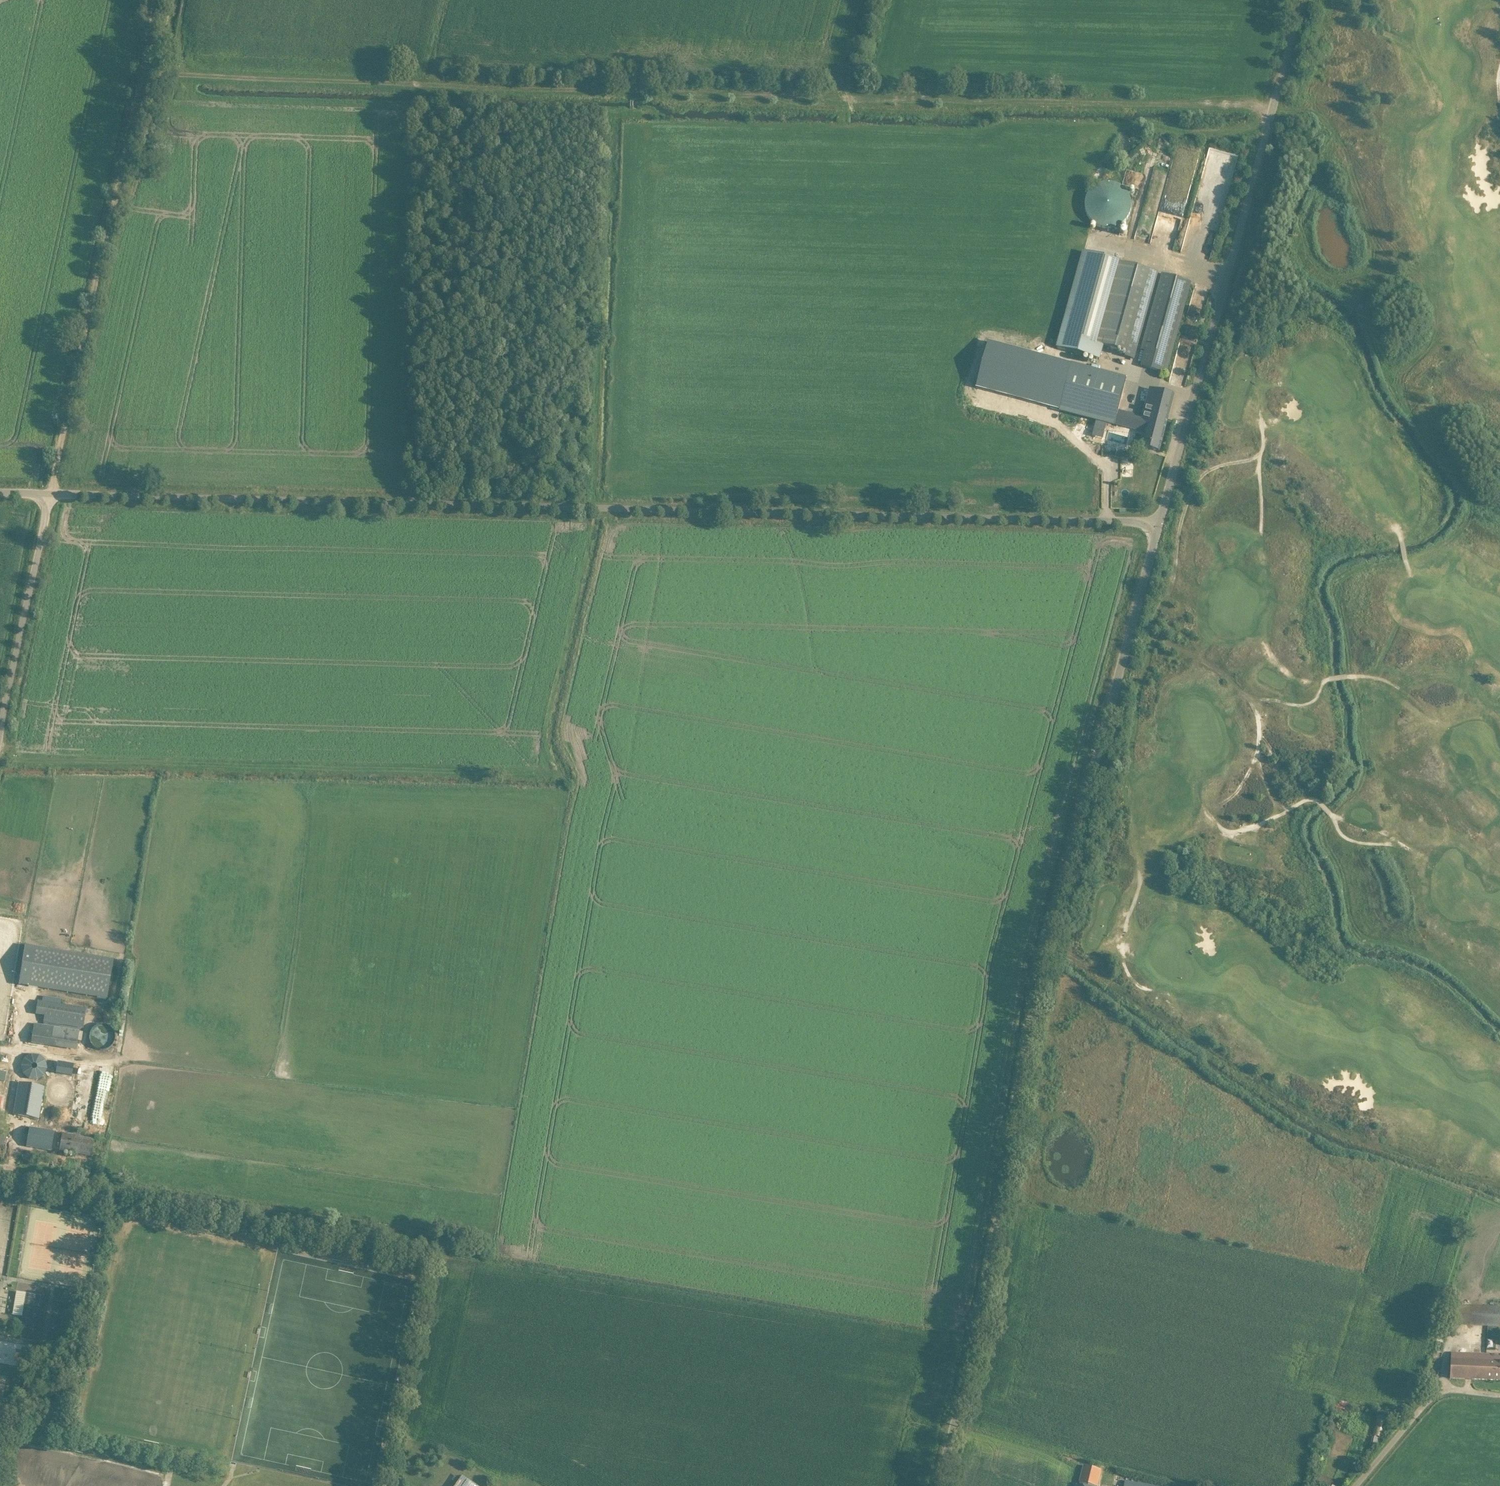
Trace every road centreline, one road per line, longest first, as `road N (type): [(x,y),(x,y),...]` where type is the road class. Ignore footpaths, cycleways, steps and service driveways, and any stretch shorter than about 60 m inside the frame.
road 1 (track): [(1274,106),(141,72)]
road 2 (unclassified): [(1158,529),(52,495)]
road 3 (unclassified): [(940,1485),(984,1299),(1055,910),(1158,529)]
road 4 (unclassified): [(1158,529),(1303,0)]
road 5 (track): [(156,0),(52,495)]
road 6 (unclassified): [(0,735),(52,495)]

